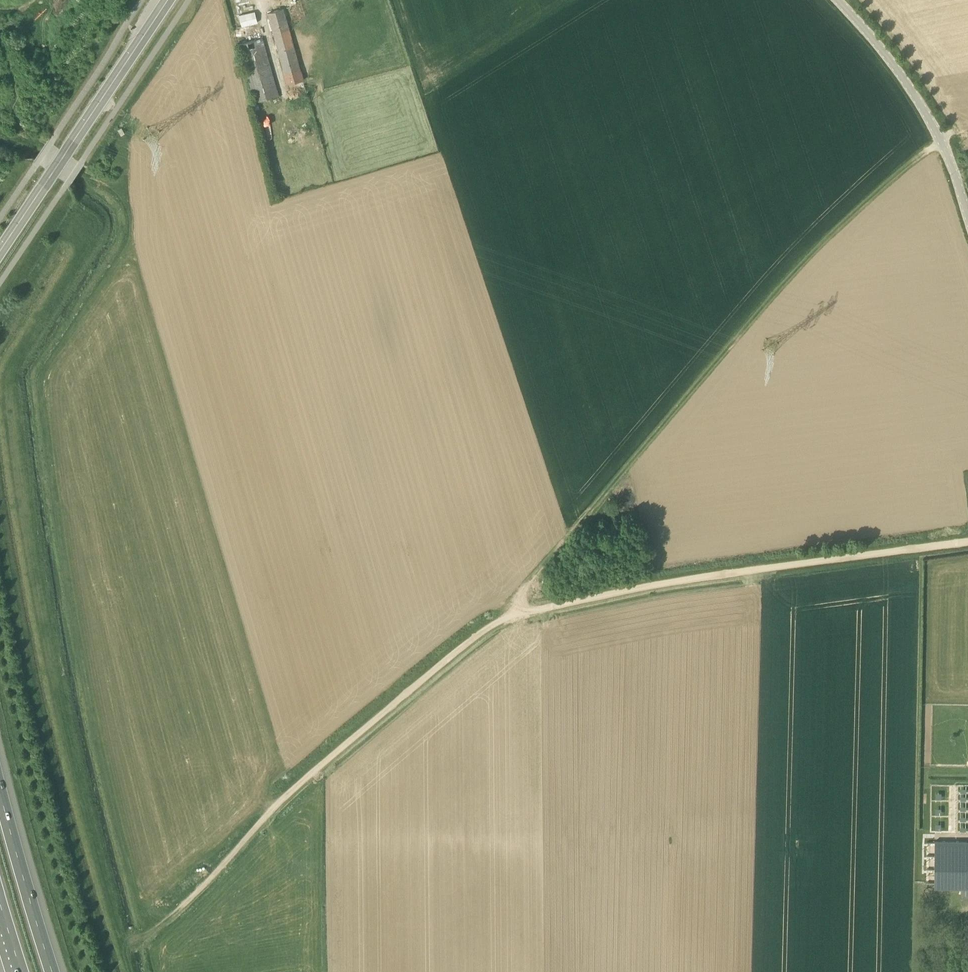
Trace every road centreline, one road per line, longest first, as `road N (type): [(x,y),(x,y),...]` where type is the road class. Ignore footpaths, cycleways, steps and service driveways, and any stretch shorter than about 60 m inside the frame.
road 1 (track): [(967,543),(509,616),(320,765),(154,931),(126,946)]
road 2 (track): [(509,616),(768,303),(944,142)]
road 3 (secondary): [(0,252),(168,0)]
road 4 (unclassified): [(967,217),(940,132),(836,0)]
road 5 (motorway): [(55,971),(0,789)]

